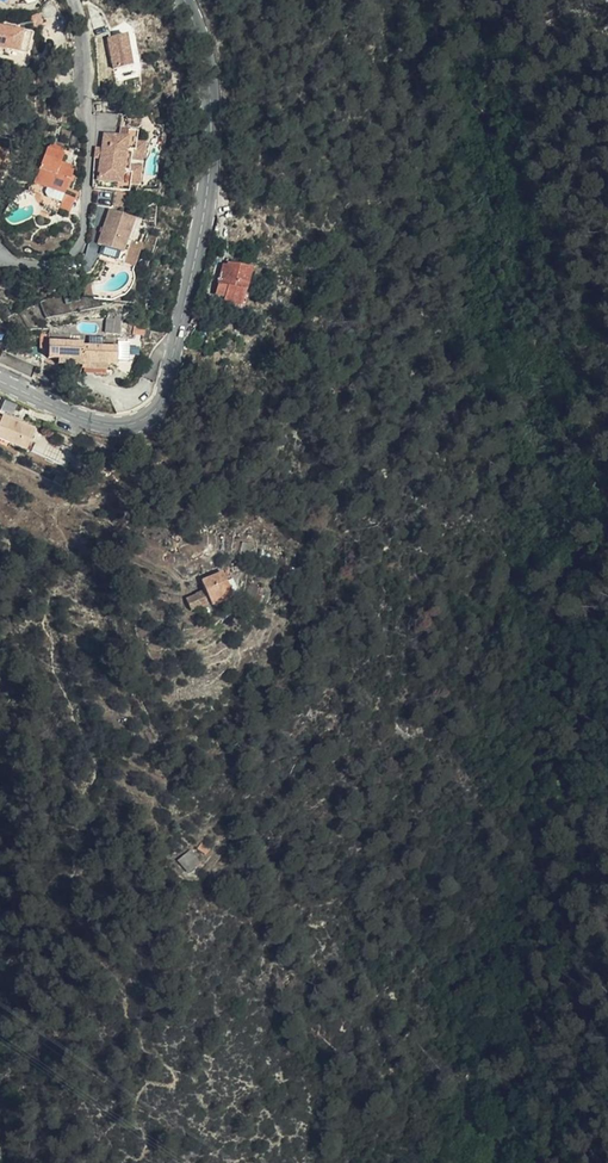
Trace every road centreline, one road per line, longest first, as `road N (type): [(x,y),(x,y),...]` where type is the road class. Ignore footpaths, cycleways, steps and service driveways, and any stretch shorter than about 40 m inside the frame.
road 1 (tertiary): [(0,384),(115,428),(156,409),(201,224),(208,116),(203,49),(186,0)]

